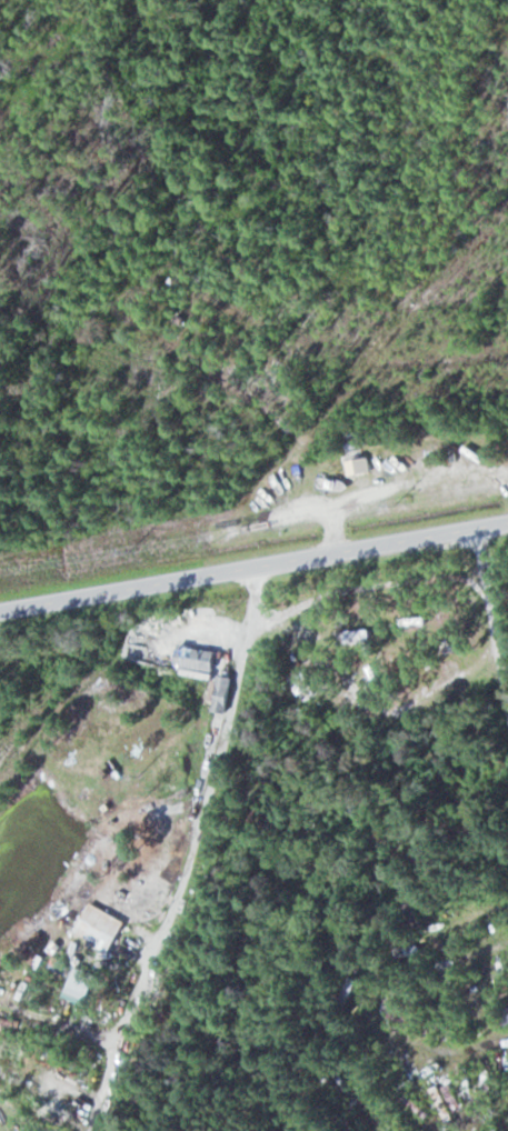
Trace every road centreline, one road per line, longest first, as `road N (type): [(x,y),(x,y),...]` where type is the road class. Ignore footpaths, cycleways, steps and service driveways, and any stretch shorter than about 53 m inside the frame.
road 1 (secondary): [(507,522),(0,607)]
road 2 (residential): [(475,528),(507,720)]

